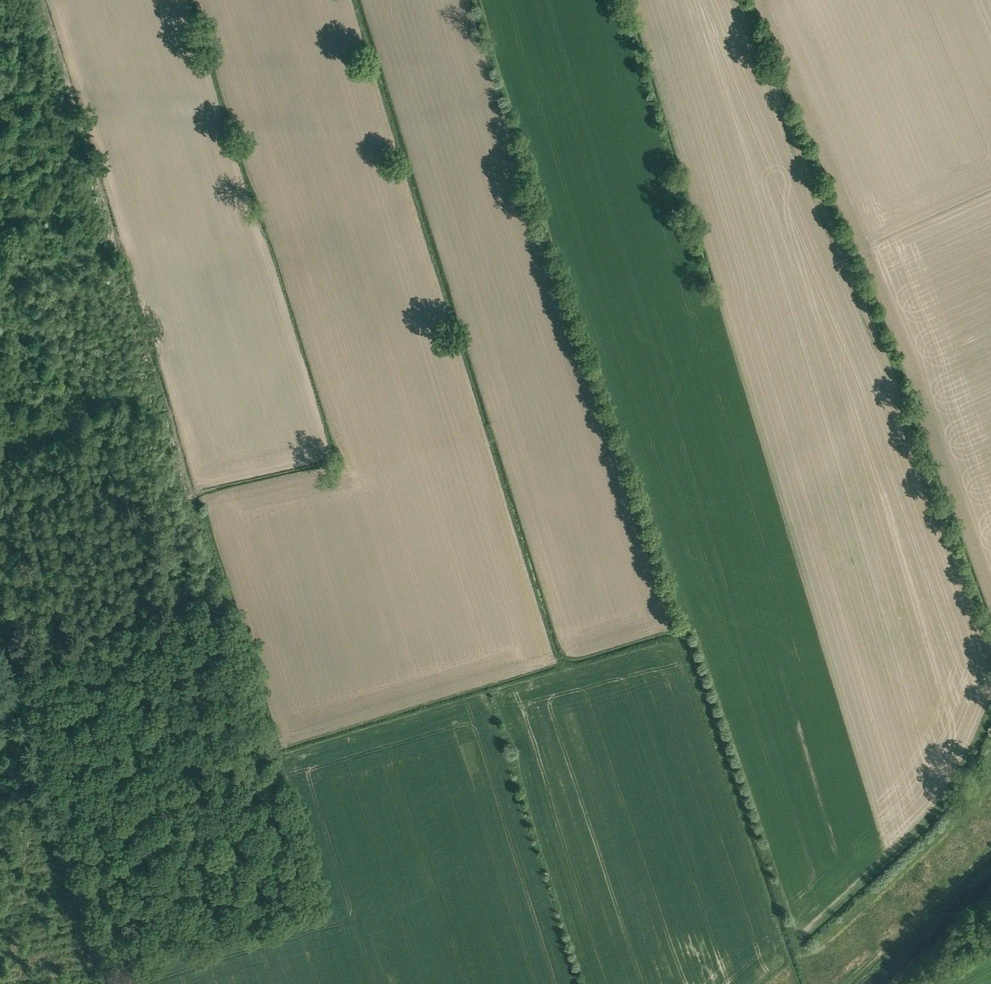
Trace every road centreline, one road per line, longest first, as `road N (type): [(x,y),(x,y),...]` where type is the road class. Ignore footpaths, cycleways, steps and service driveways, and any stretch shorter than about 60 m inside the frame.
road 1 (track): [(0,841),(285,753)]

